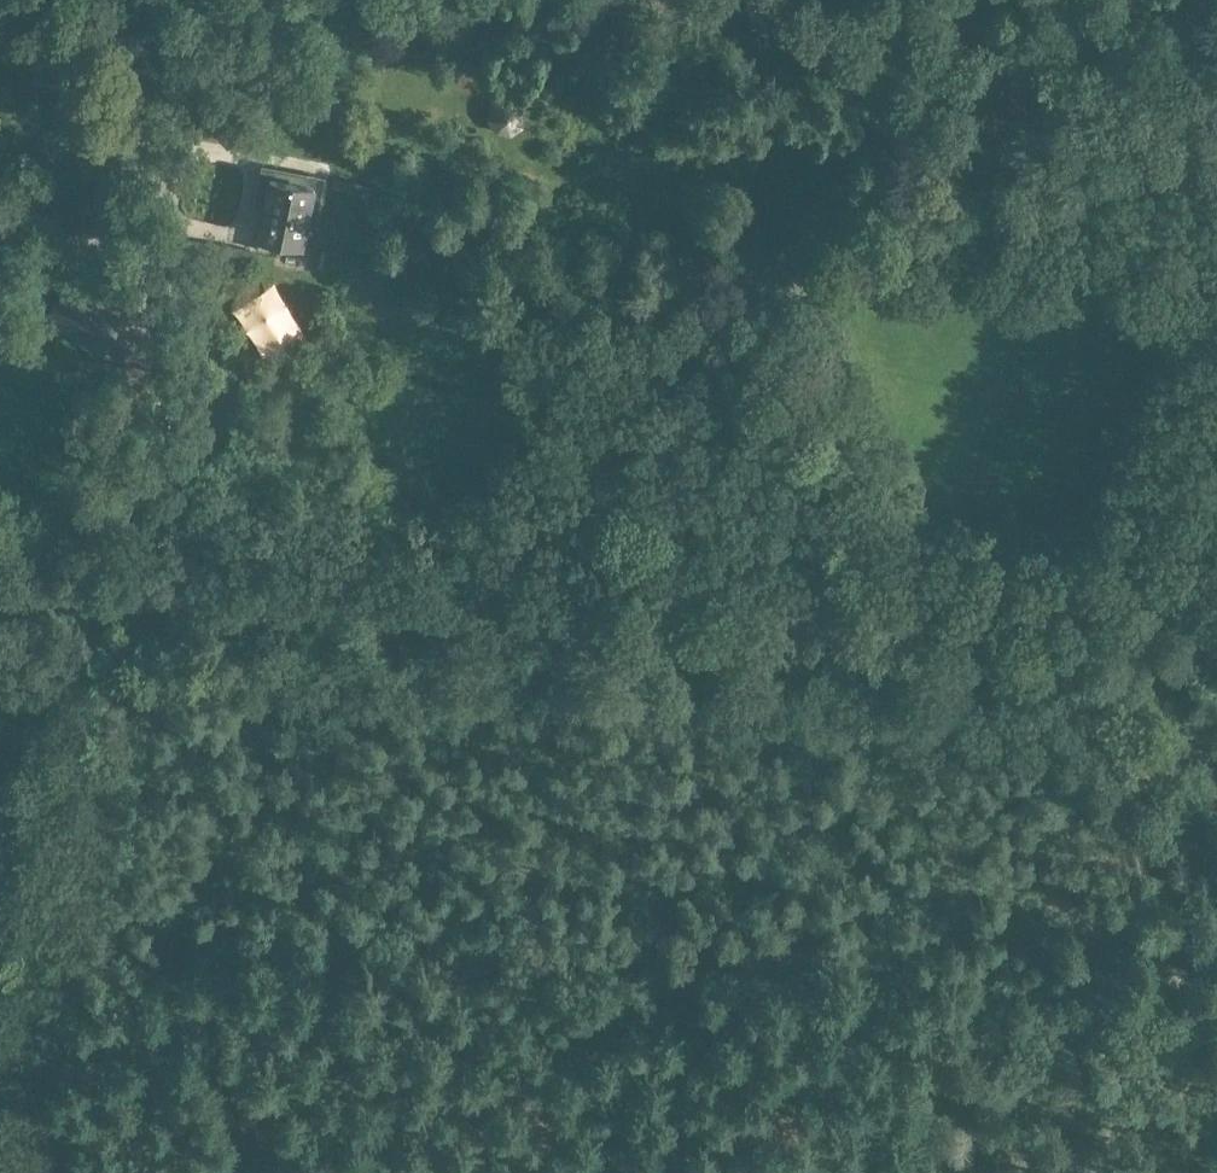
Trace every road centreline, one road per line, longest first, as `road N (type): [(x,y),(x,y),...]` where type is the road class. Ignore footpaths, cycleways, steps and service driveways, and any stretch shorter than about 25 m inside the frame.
road 1 (track): [(1216,659),(0,593)]
road 2 (track): [(1115,643),(885,1172)]
road 3 (track): [(0,1026),(97,599),(91,586)]
road 4 (track): [(204,0),(185,130)]

